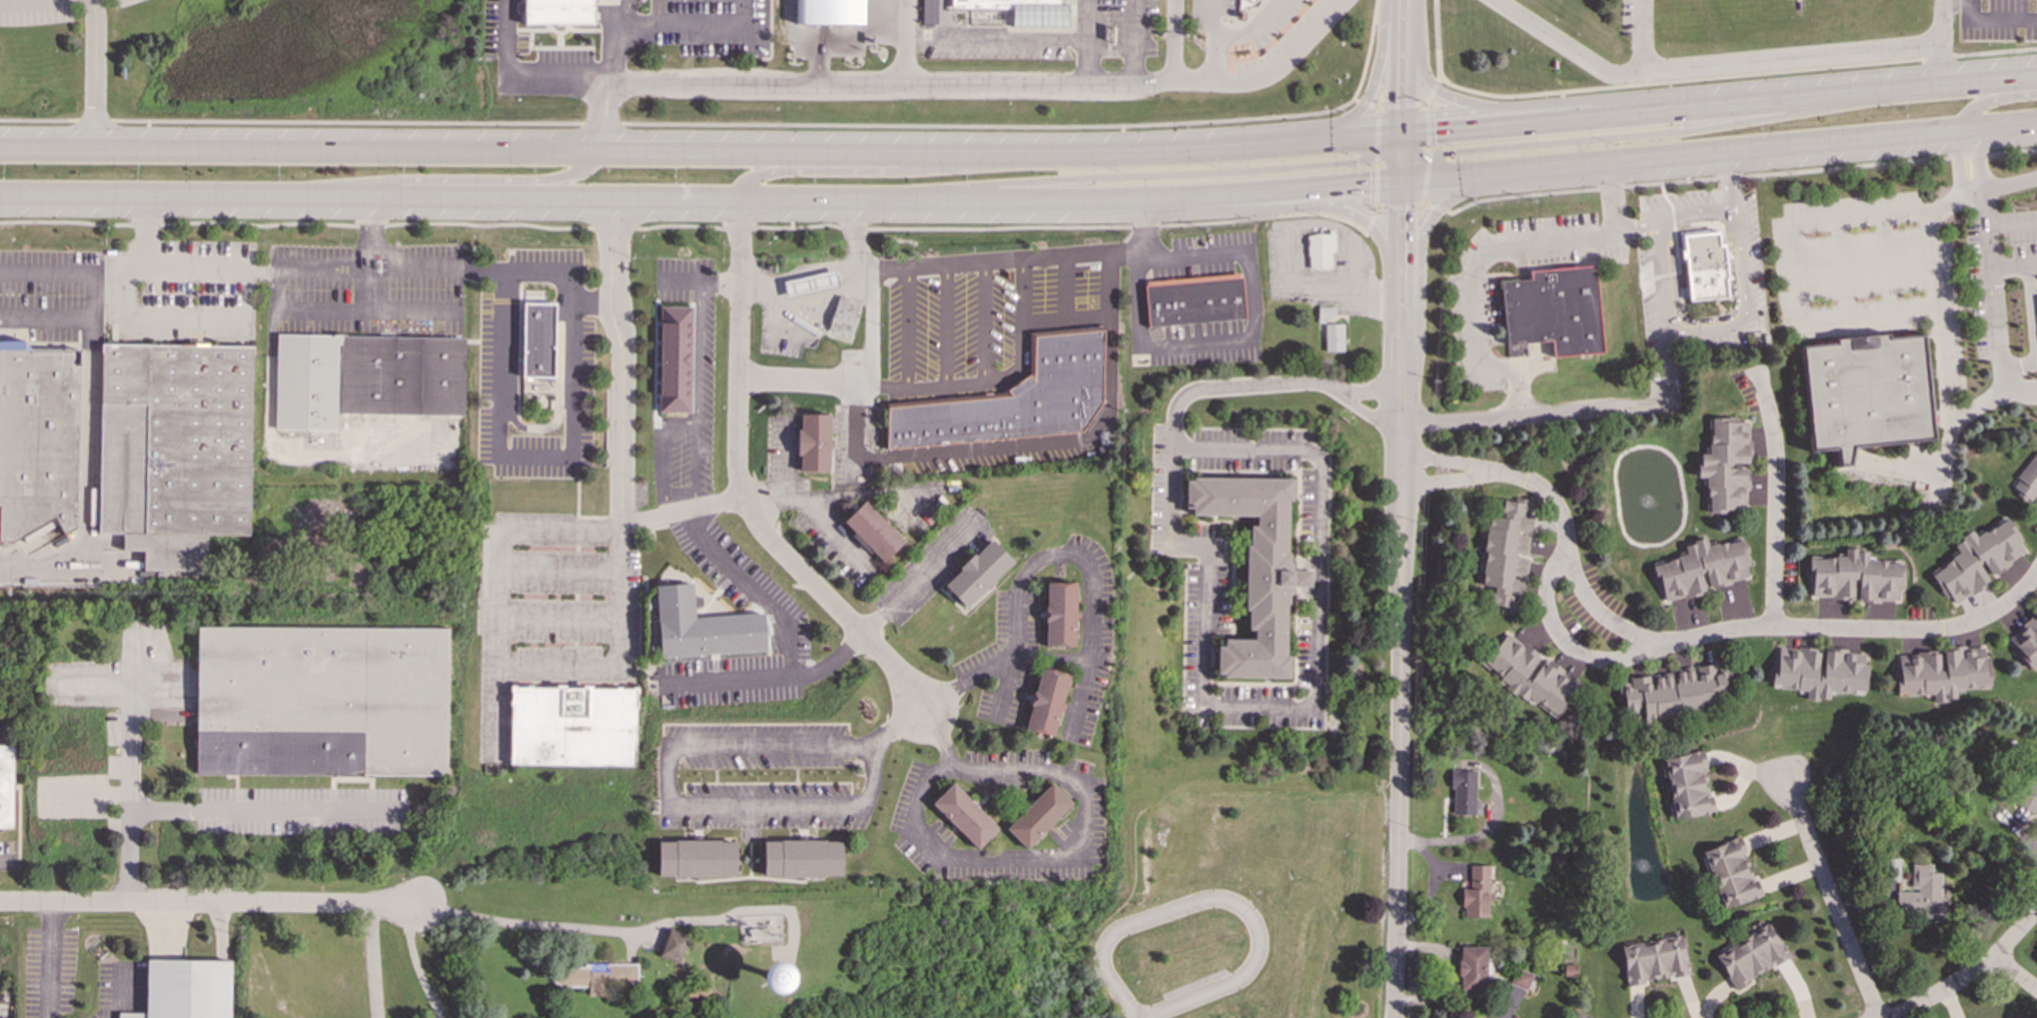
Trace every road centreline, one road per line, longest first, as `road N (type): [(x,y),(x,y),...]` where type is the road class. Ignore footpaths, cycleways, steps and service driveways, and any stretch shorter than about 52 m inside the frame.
road 1 (primary): [(1402,133),(1141,154),(0,149)]
road 2 (primary): [(0,195),(1057,202),(1402,183)]
road 3 (tertiary): [(1394,1017),(1404,376)]
road 4 (primary): [(2036,77),(1402,133)]
road 5 (residential): [(1518,475),(1558,507),(1589,602),(1609,622),(1661,643),(1773,627),(1948,630),(2000,611),(2036,574)]
road 6 (residential): [(1174,83),(655,82),(604,101),(595,151)]
road 7 (residential): [(740,202),(743,494),(776,547),(924,708)]
road 8 (primary): [(895,202),(998,184),(1357,162),(1389,149),(1402,133)]
road 9 (residential): [(1942,86),(1938,45),(1618,77),(1490,0)]
road 10 (primary): [(1875,91),(1680,132),(1447,153),(1402,183)]
road 11 (primary): [(1609,164),(2036,124)]
road 12 (residential): [(1137,1017),(1105,971),(1111,933),(1213,895),(1246,911),(1259,940),(1251,966),(1137,1017)]
road 13 (residential): [(0,900),(415,906)]
road 14 (primary): [(1700,107),(1609,99),(1502,108),(1442,94),(1424,76),(1405,0)]
road 15 (primary): [(300,197),(401,180),(559,178),(587,165),(595,151)]
road 16 (primary): [(1023,155),(934,170),(780,173),(746,186),(740,202)]
road 17 (primary): [(1158,199),(1231,212),(1342,210),(1369,225),(1403,274)]
road 18 (residential): [(1879,1017),(1790,784)]
road 19 (residential): [(1773,627),(1776,461),(1759,384)]
road 20 (primary): [(1404,357),(1419,311),(1420,239),(1428,220),(1465,188),(1502,174)]
road 21 (residential): [(1568,550),(1550,580),(1548,604),(1572,650),(1608,663),(1676,644)]
road 22 (primary): [(1402,183),(1609,164)]
road 23 (residential): [(2036,913),(1994,956),(1885,1017)]
road 24 (primary): [(1385,0),(1364,103),(1299,142)]
road 25 (tertiary): [(1402,133),(1405,0)]

